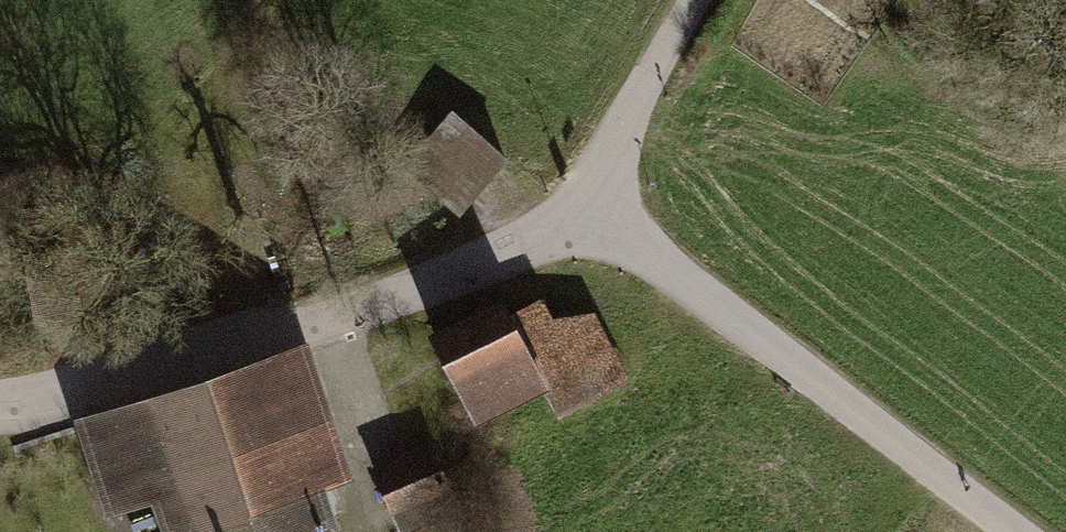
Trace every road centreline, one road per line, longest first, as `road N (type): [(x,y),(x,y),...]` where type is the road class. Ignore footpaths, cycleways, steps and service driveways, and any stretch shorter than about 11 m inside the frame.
road 1 (residential): [(0,402),(27,401),(519,252),(591,211)]
road 2 (residential): [(1009,531),(591,211)]
road 3 (track): [(591,211),(699,0)]

